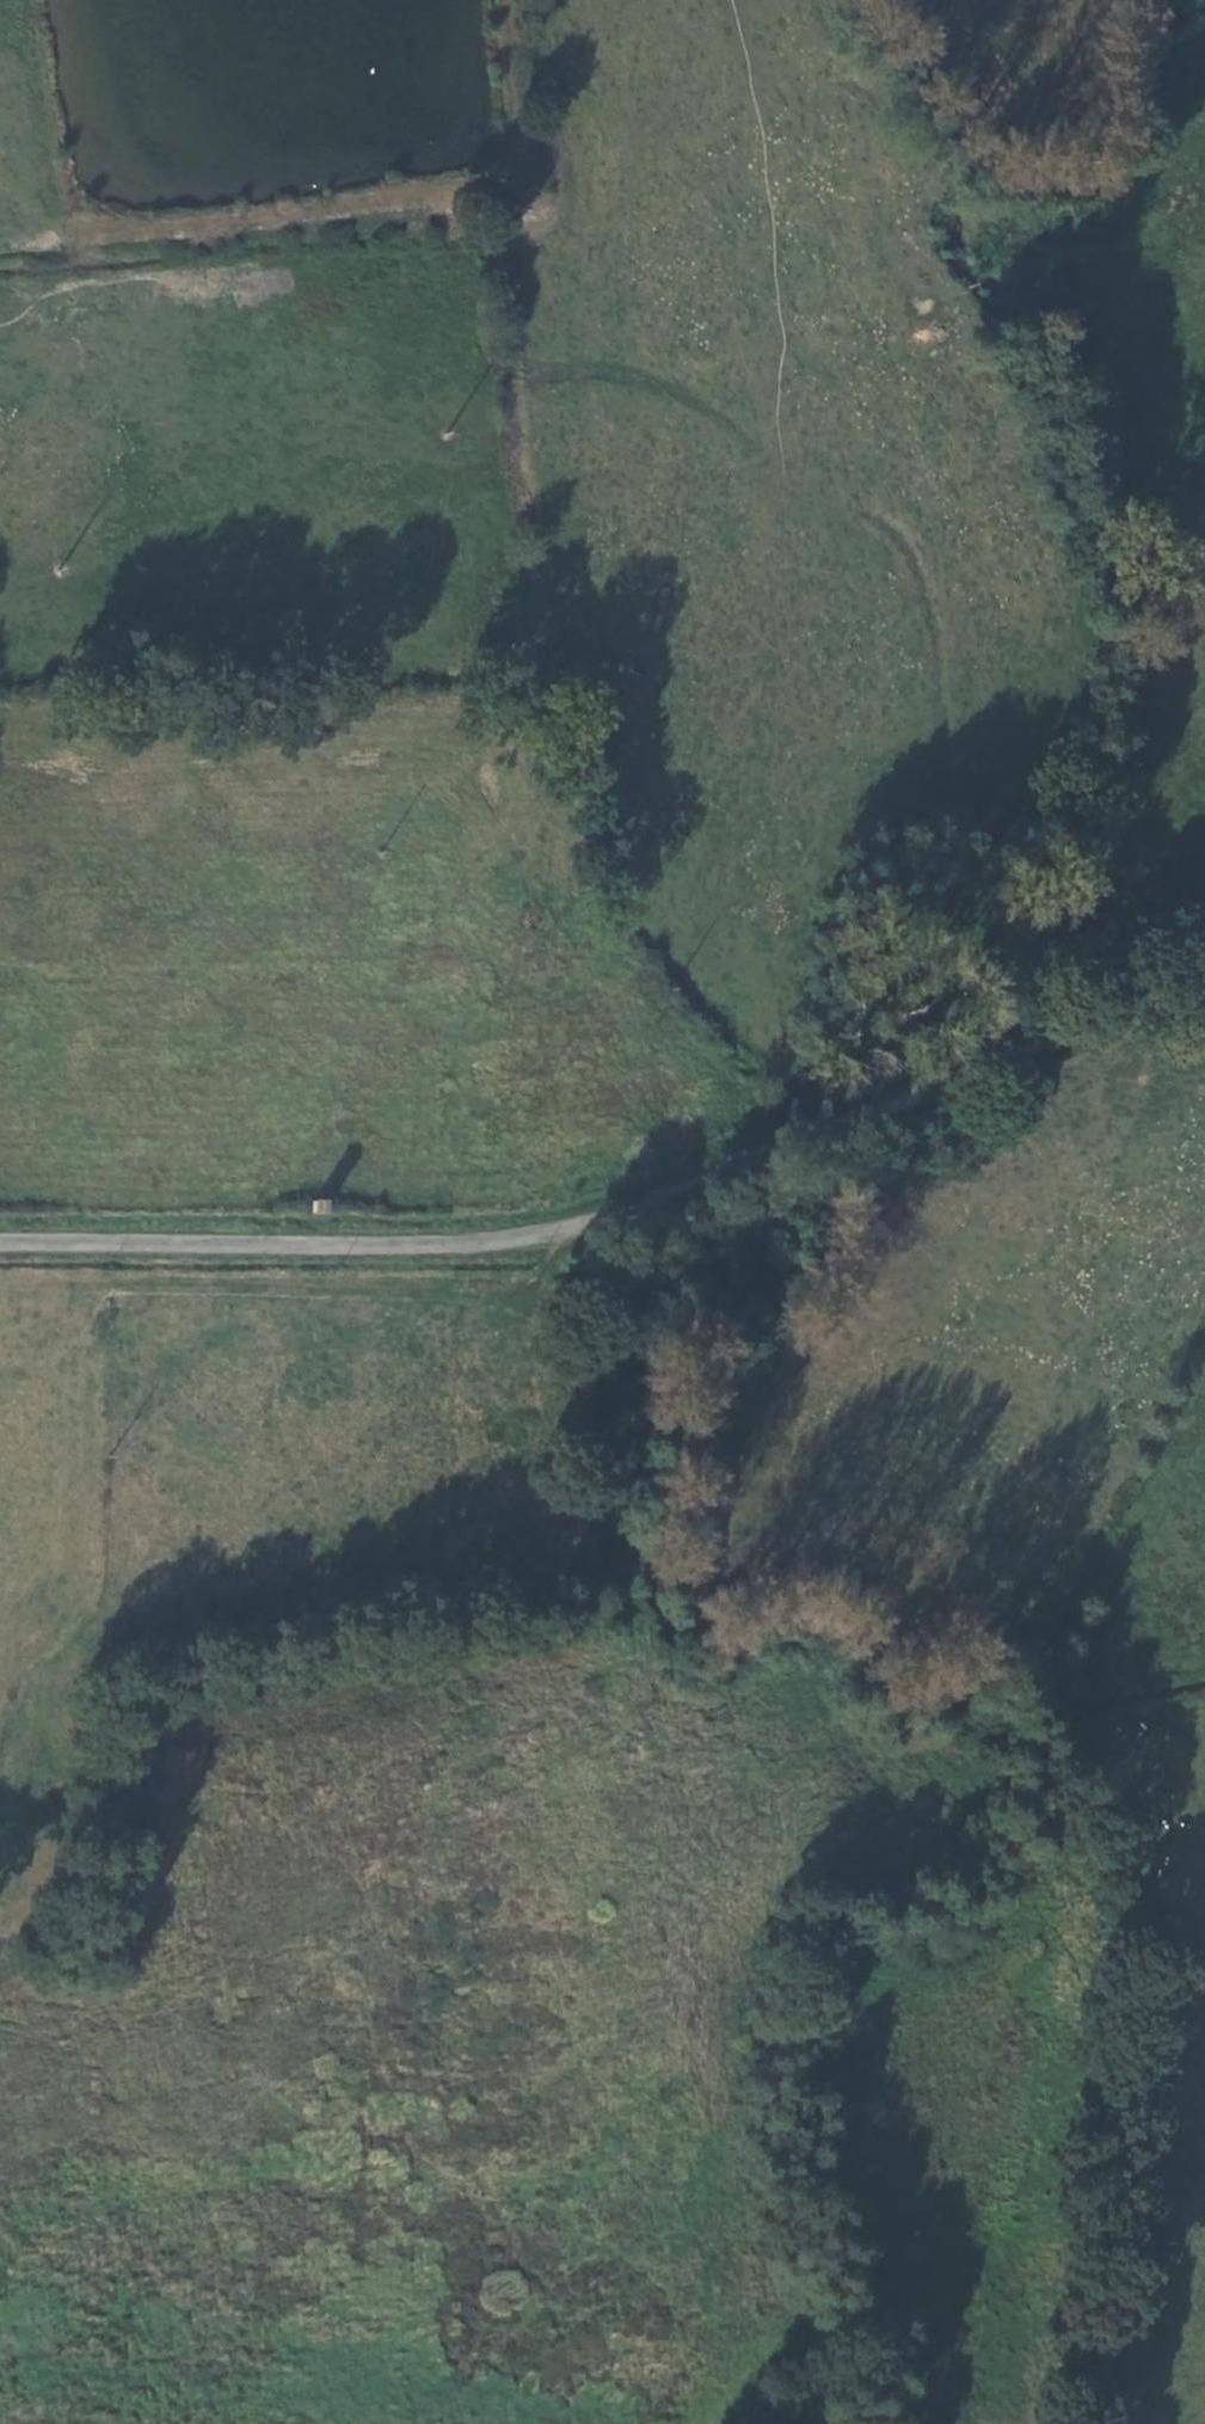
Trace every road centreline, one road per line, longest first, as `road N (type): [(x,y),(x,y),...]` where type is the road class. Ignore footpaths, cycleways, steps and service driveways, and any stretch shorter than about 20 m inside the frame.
road 1 (unclassified): [(1204,952),(1147,962),(831,1070),(457,1247),(0,1247)]

